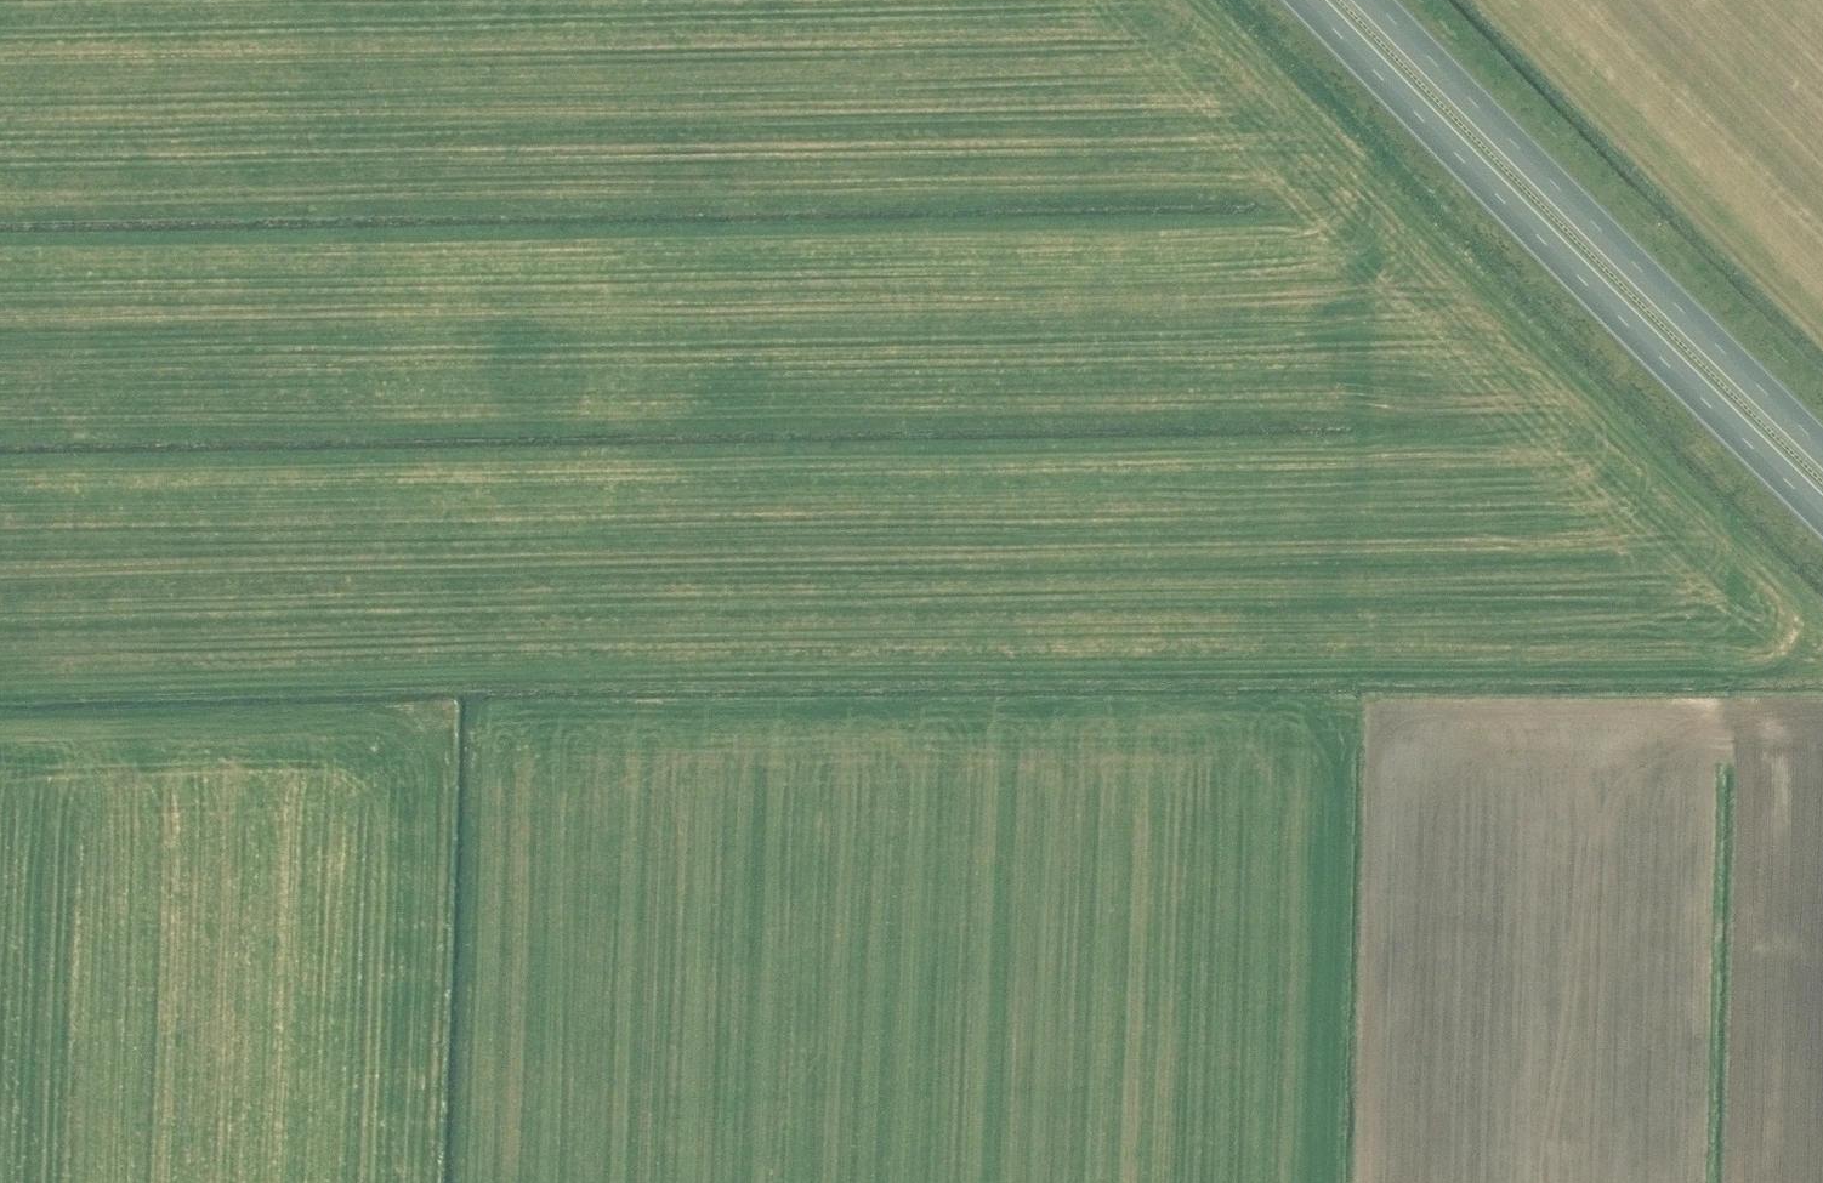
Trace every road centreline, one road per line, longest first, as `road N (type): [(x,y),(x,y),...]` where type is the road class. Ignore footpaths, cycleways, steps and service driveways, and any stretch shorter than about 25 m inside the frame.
road 1 (trunk): [(1307,0),(1822,515)]
road 2 (trunk): [(1822,447),(1376,0)]

